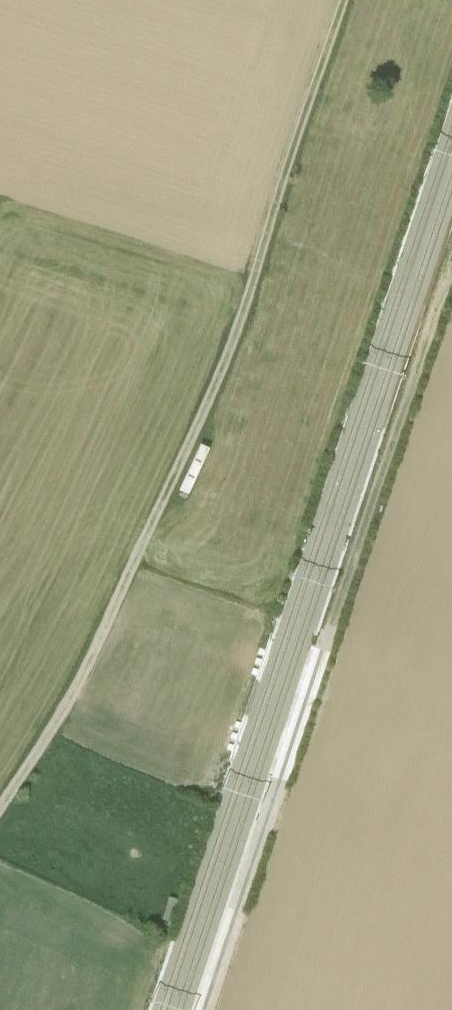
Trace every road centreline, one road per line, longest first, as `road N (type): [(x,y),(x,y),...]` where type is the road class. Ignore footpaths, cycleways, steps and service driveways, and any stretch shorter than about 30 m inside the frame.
road 1 (track): [(0,810),(72,696),(219,376),(343,0)]
road 2 (track): [(205,1009),(436,304)]

